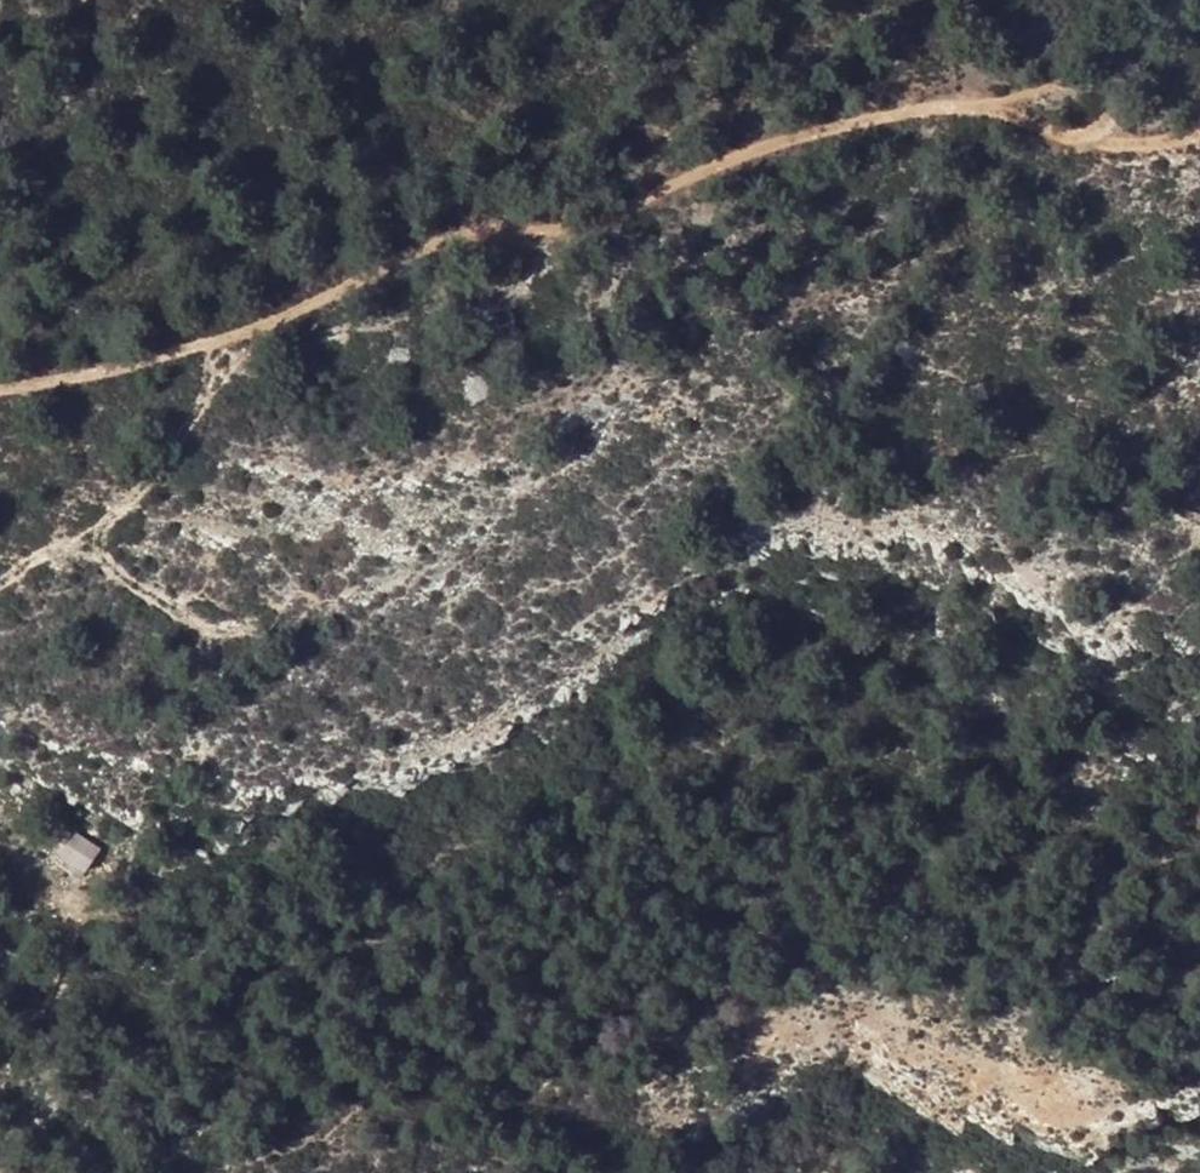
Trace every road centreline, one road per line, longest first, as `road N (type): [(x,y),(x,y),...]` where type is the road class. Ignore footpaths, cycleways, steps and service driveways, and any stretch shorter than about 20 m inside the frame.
road 1 (track): [(1197,0),(1154,35),(1113,45),(1063,86),(1005,101),(848,113),(741,149),(572,232),(444,241),(227,338),(208,395),(126,505),(0,580)]
road 2 (track): [(0,387),(227,338)]

